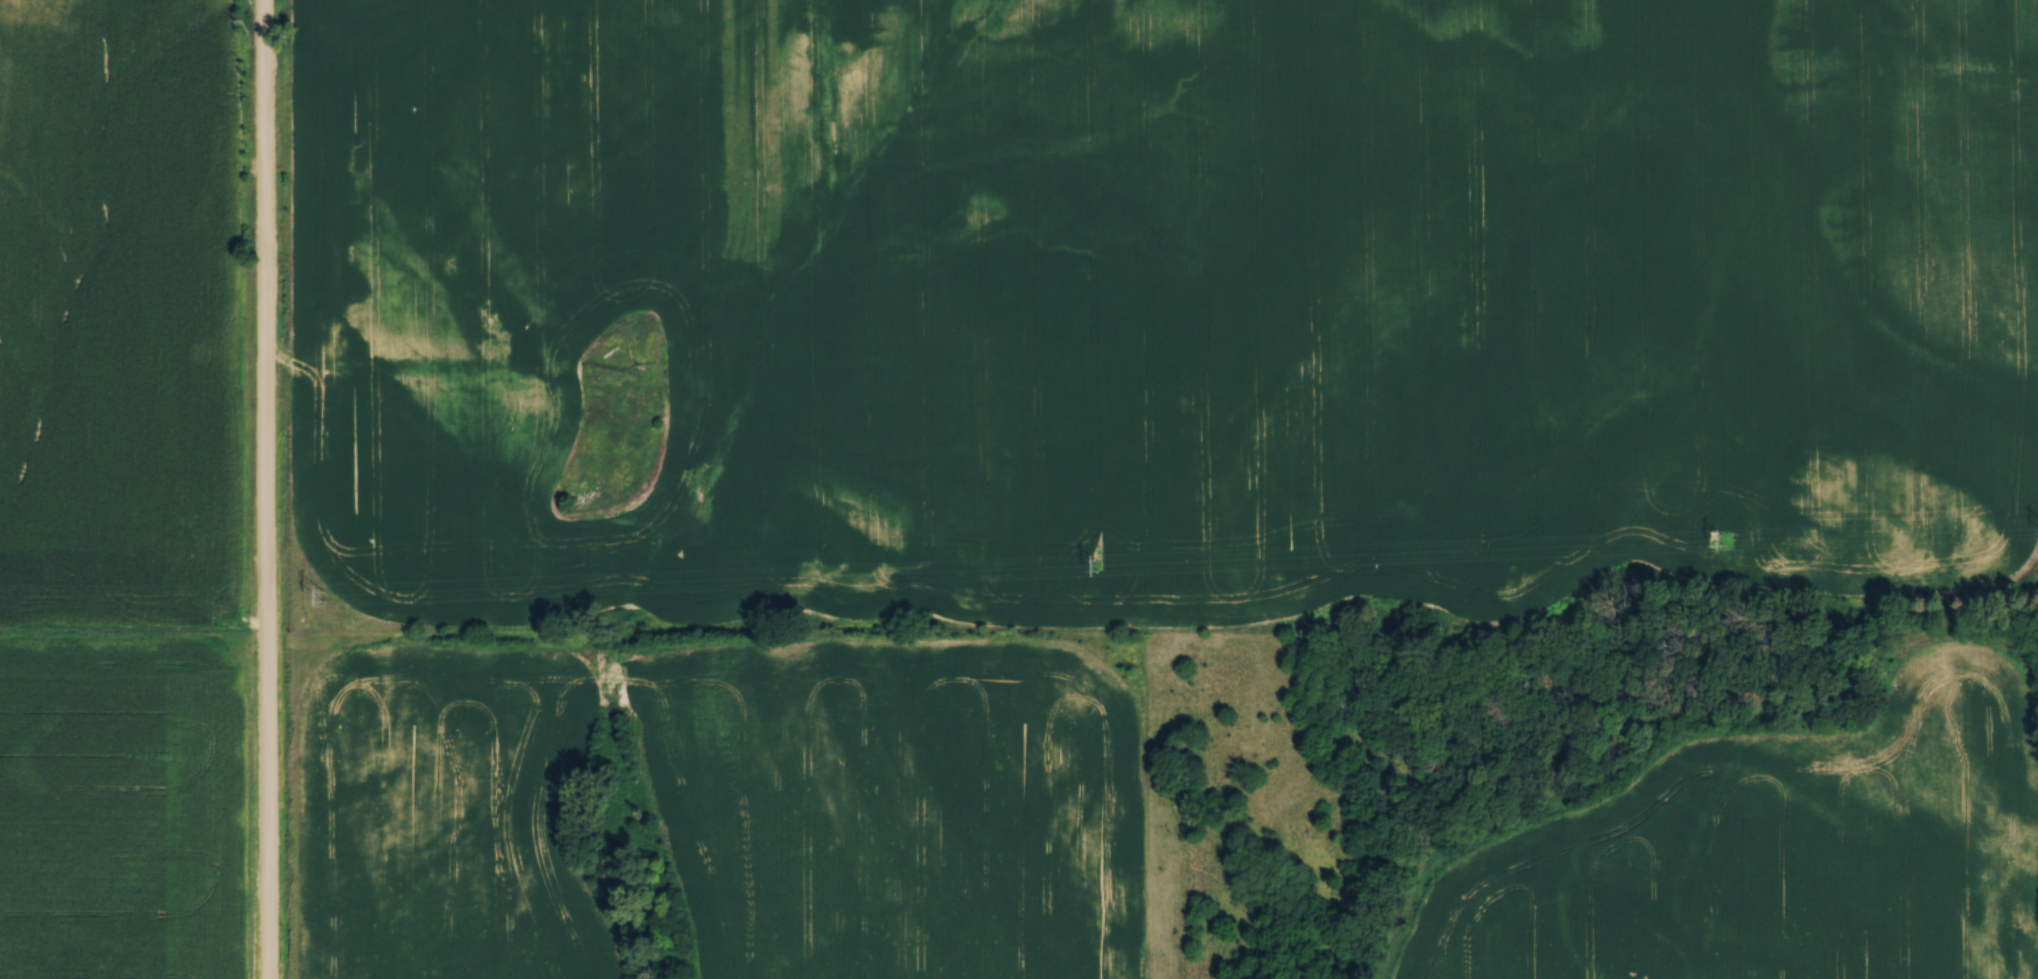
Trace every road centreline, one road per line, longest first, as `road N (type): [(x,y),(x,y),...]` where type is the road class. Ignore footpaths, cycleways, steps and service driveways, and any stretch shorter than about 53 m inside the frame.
road 1 (residential): [(266,978),(262,0)]

